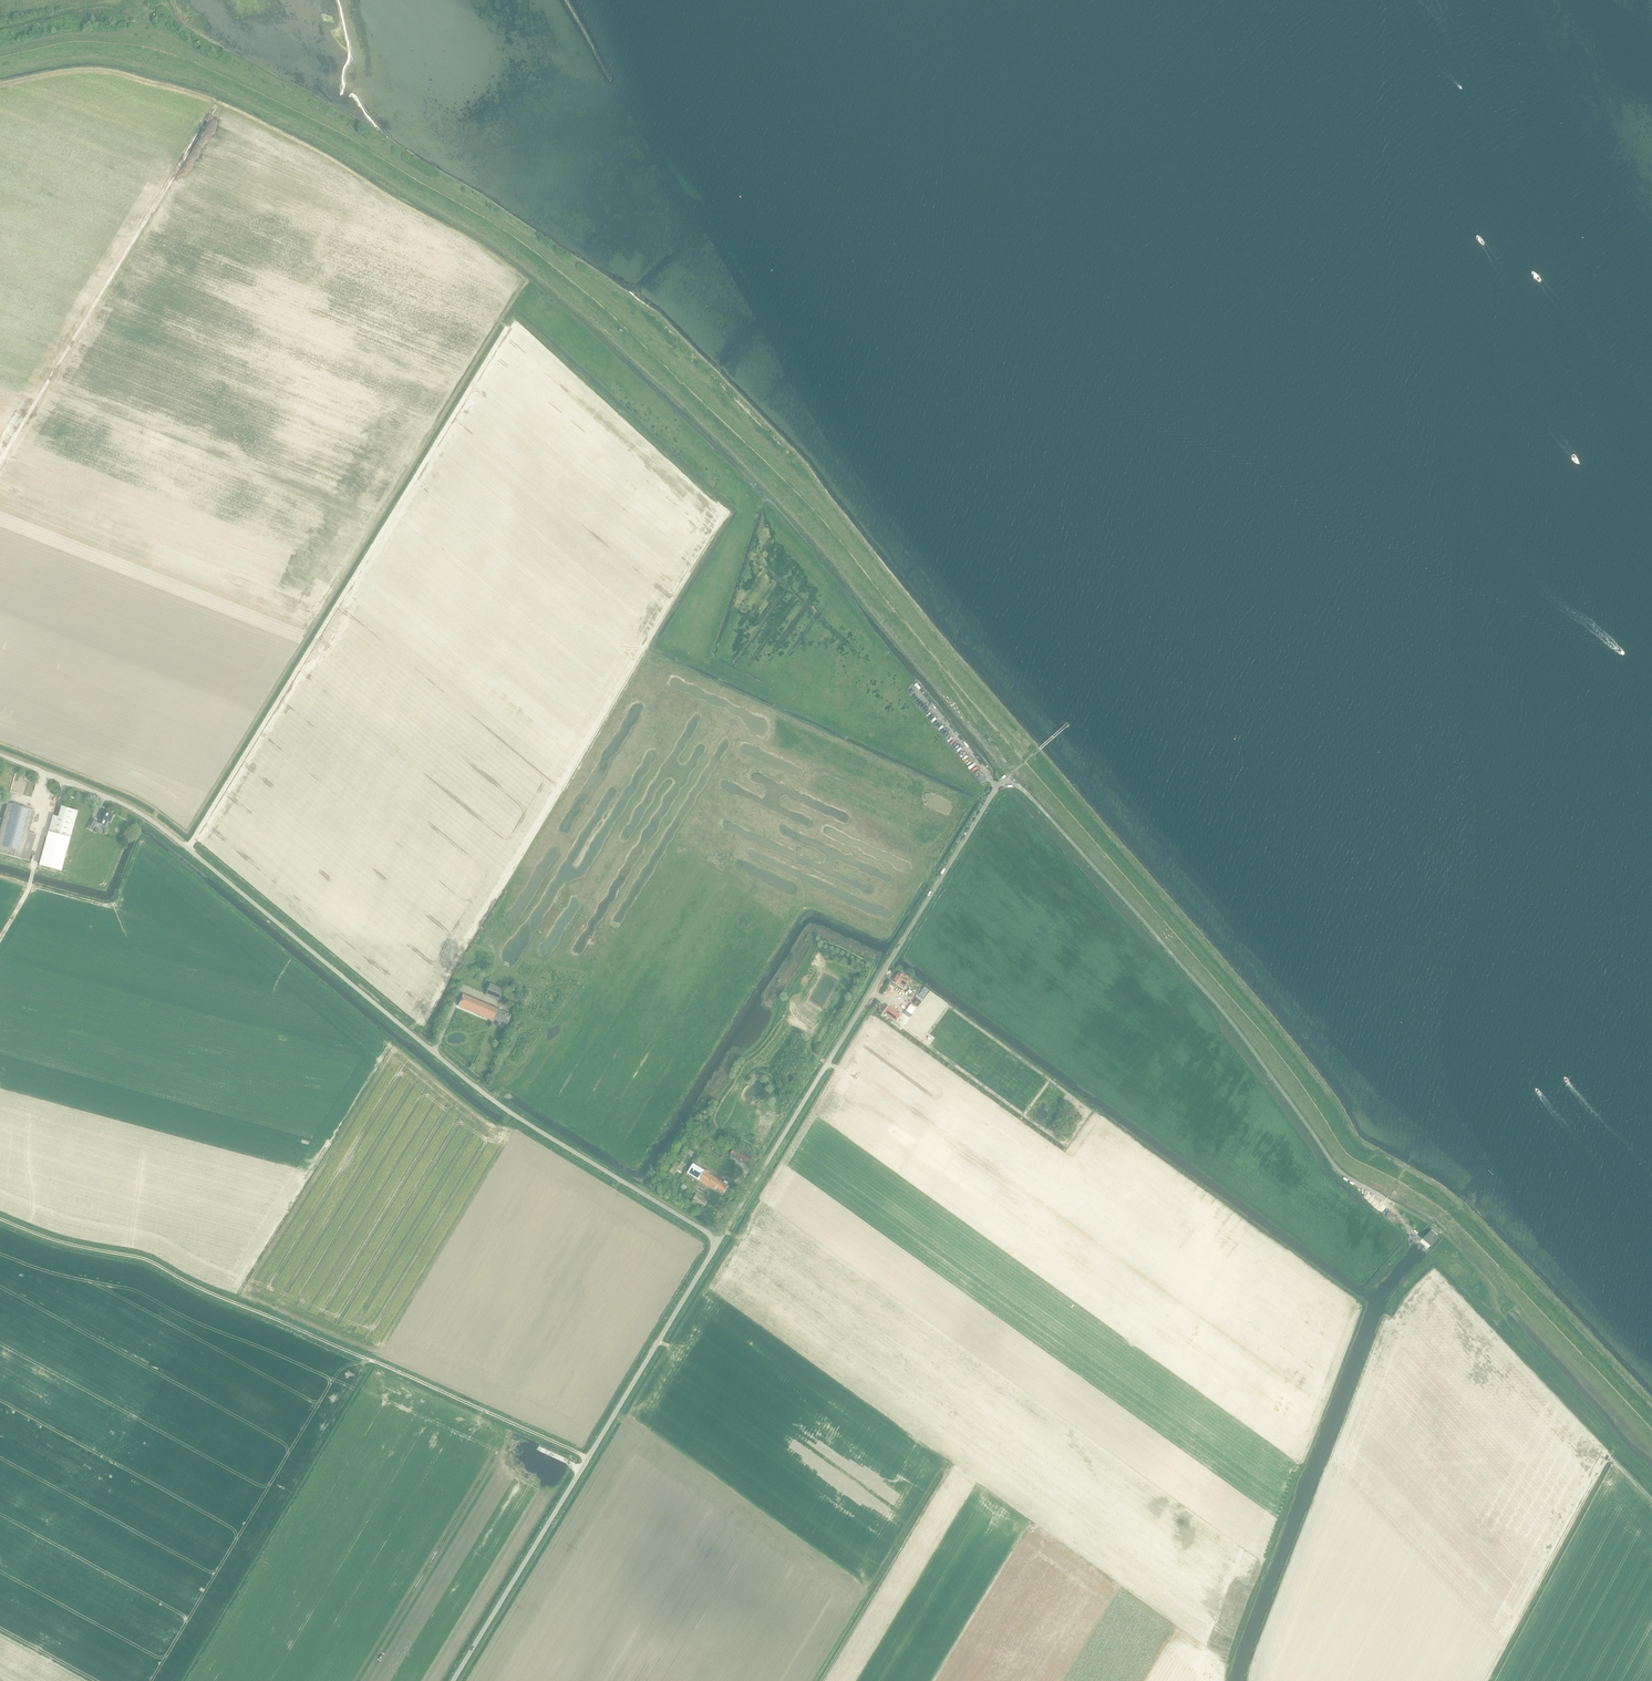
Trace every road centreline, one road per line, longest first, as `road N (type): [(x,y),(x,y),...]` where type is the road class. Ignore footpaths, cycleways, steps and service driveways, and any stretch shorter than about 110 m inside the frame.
road 1 (unclassified): [(720,1240),(488,1097),(154,820),(0,754)]
road 2 (track): [(587,1458),(142,1257),(72,1245),(0,1218)]
road 3 (unclassified): [(1430,1222),(1334,1166),(1215,1004),(1103,876),(1025,791),(997,786)]
road 4 (unclassified): [(720,1240),(997,786)]
road 5 (unclassified): [(452,1680),(720,1240)]
road 6 (track): [(1618,1439),(1501,1311),(1486,1276),(1430,1222)]
road 7 (track): [(1618,1439),(1487,1680)]
road 8 (track): [(0,460),(139,230)]
road 9 (track): [(822,1680),(946,1474)]

